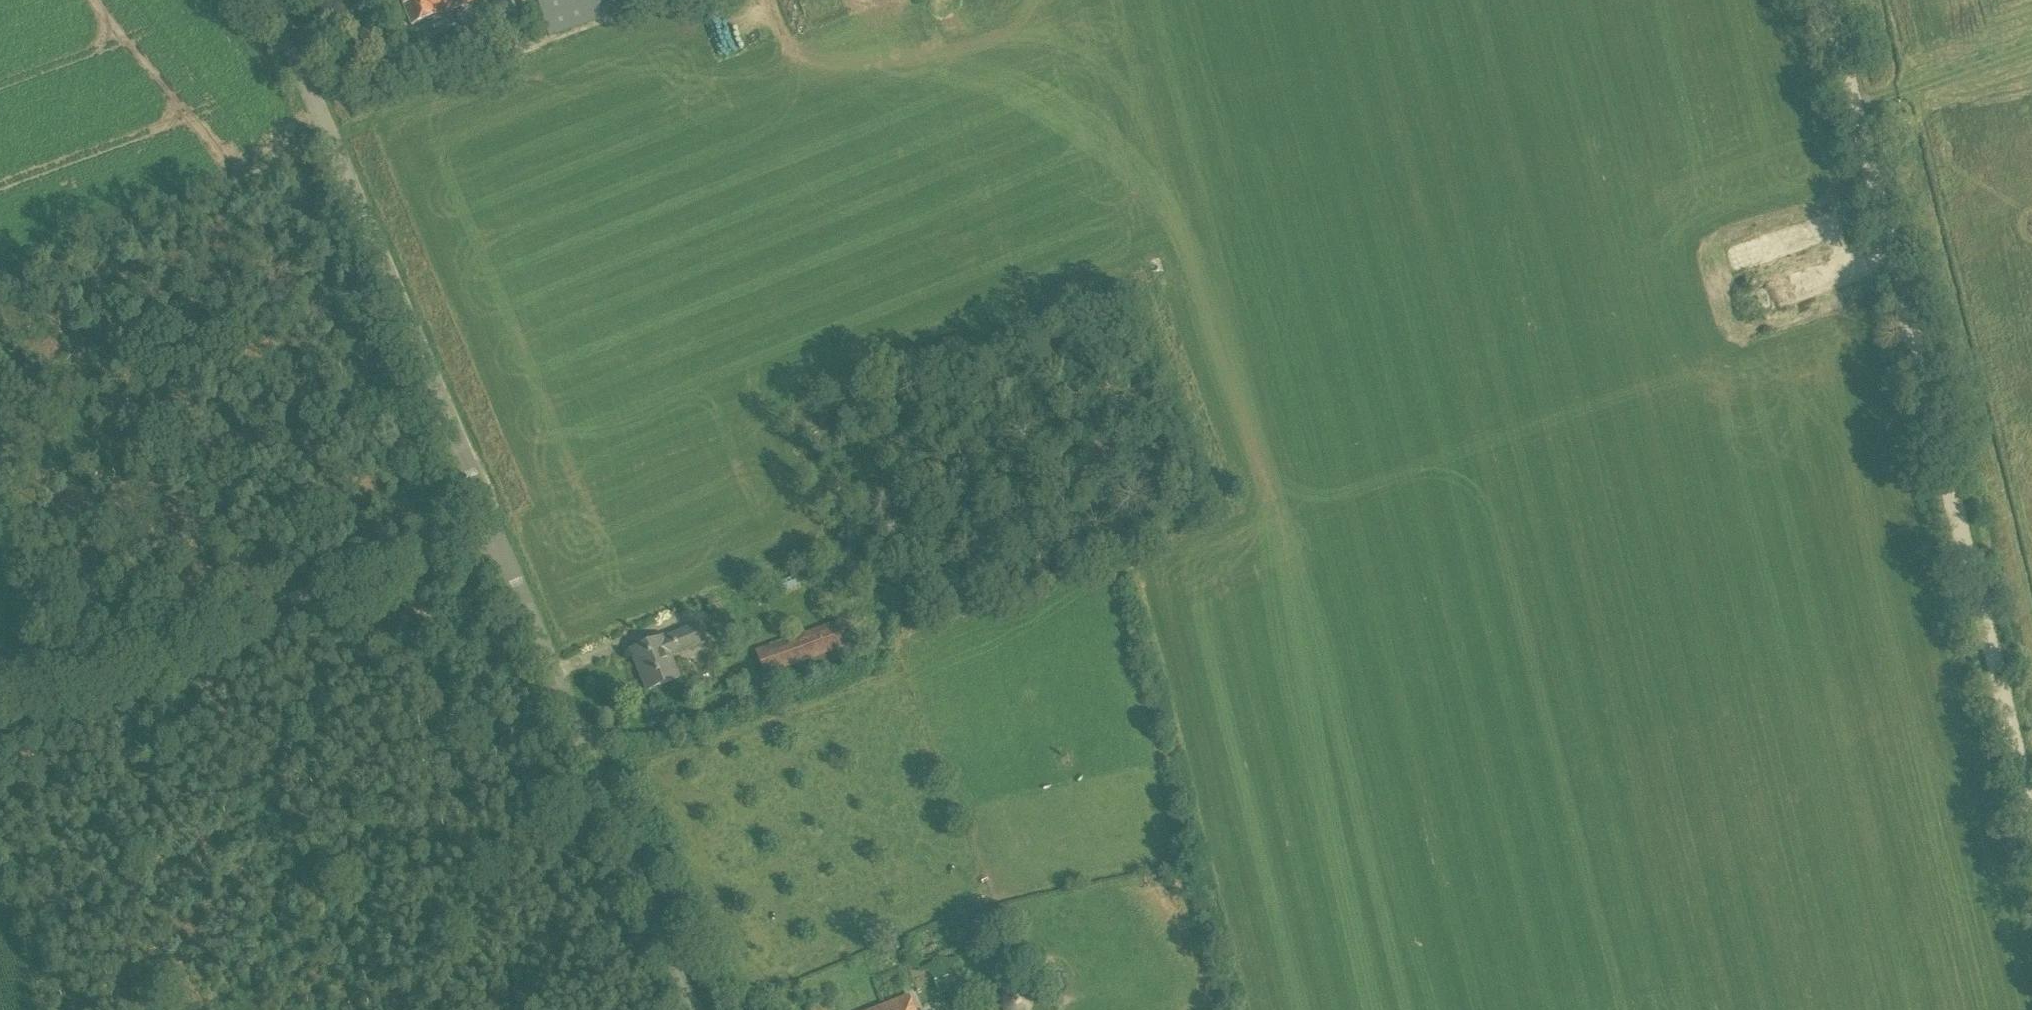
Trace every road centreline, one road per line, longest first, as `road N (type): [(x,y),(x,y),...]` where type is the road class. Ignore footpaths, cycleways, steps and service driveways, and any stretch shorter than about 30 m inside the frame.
road 1 (unclassified): [(2031,814),(1827,0)]
road 2 (unclassified): [(497,533),(273,0)]
road 3 (unclassified): [(0,694),(497,533)]
road 4 (unclassified): [(694,1009),(497,533)]
road 5 (track): [(1854,107),(2031,45)]

